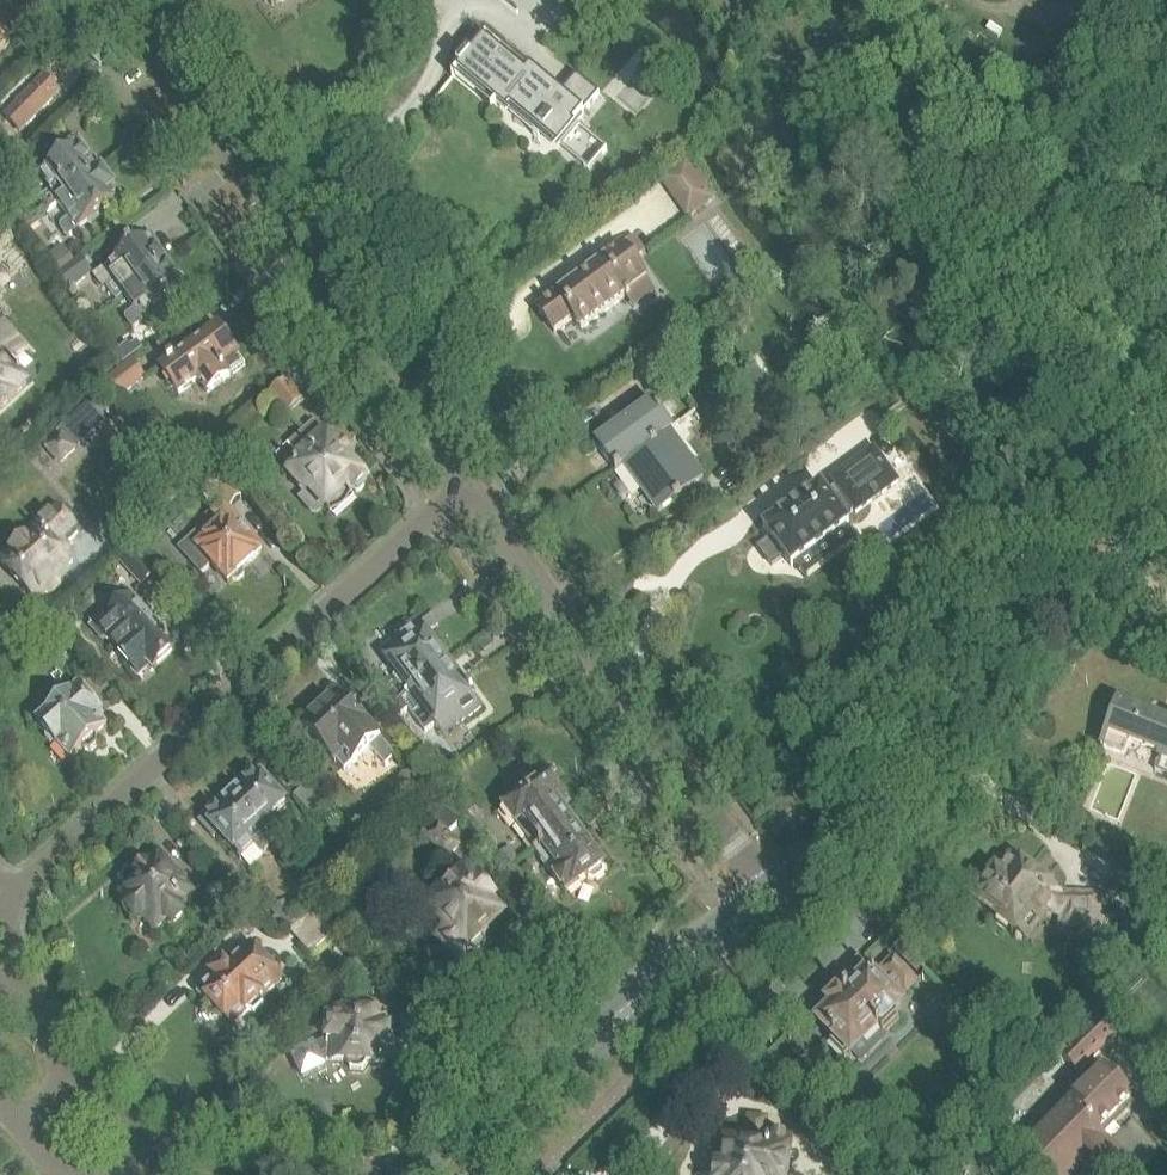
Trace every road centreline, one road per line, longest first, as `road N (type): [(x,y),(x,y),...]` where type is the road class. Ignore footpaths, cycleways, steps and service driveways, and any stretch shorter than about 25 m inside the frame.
road 1 (residential): [(0,918),(30,870),(466,482)]
road 2 (residential): [(116,0),(466,482)]
road 3 (residential): [(466,482),(765,887)]
road 4 (tertiary): [(765,887),(684,946),(430,1174)]
road 5 (tertiary): [(1166,407),(917,732)]
road 6 (tertiary): [(477,1174),(701,968),(779,906)]
road 7 (tertiary): [(779,906),(866,815),(917,732)]
road 8 (tertiary): [(917,732),(765,887)]
road 9 (residential): [(313,1174),(176,1156),(154,1144)]

